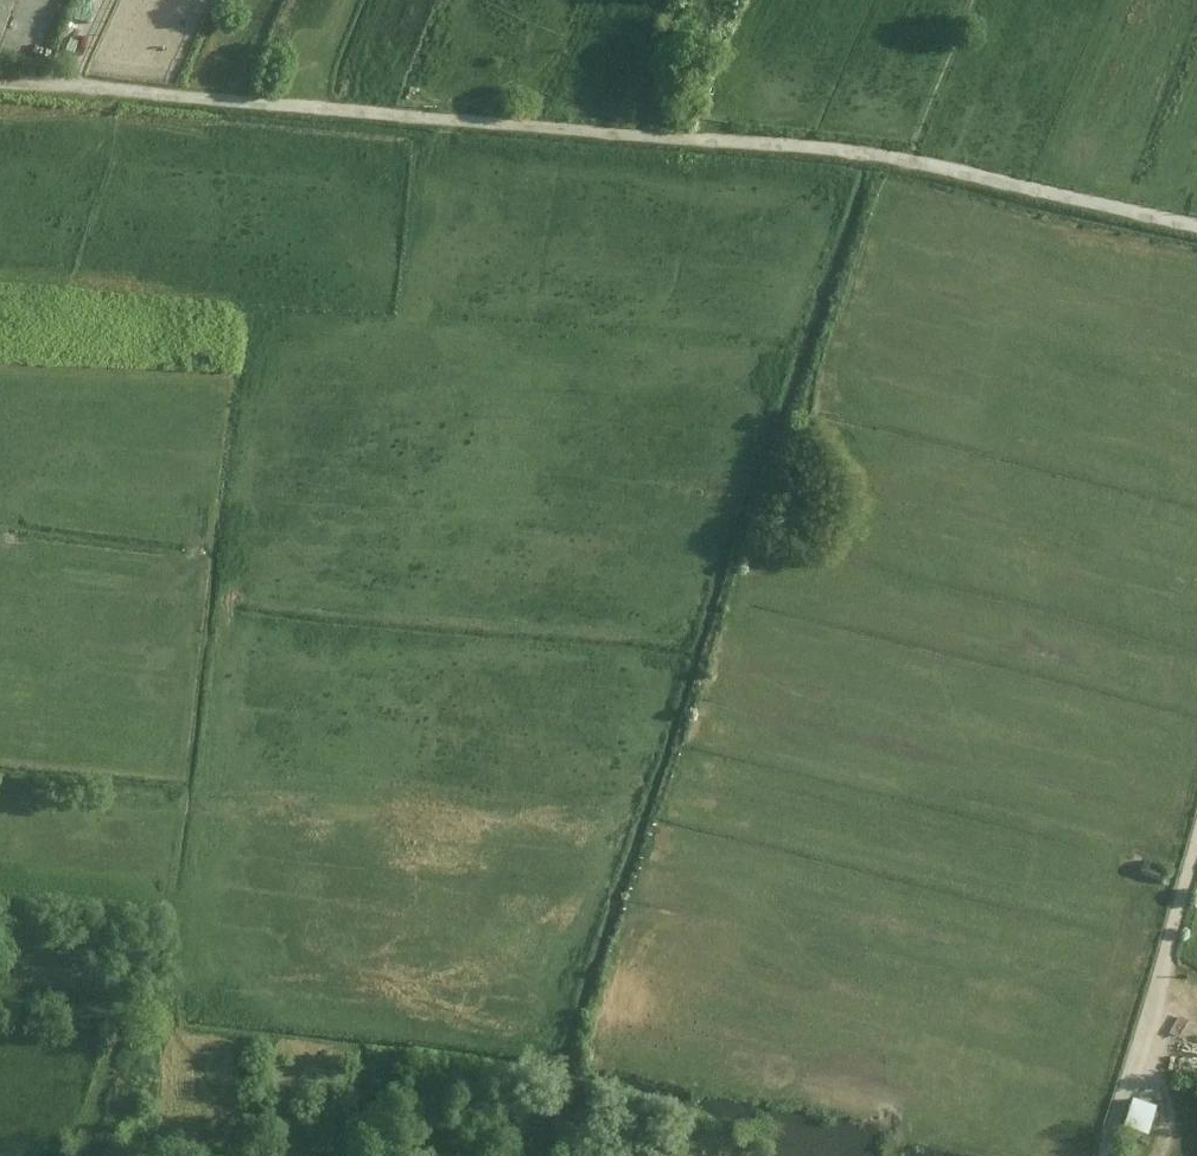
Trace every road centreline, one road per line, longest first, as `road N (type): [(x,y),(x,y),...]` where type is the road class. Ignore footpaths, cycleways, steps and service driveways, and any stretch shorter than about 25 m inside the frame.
road 1 (track): [(0,82),(865,153),(1196,225)]
road 2 (track): [(1101,1155),(1156,1007),(1196,857)]

